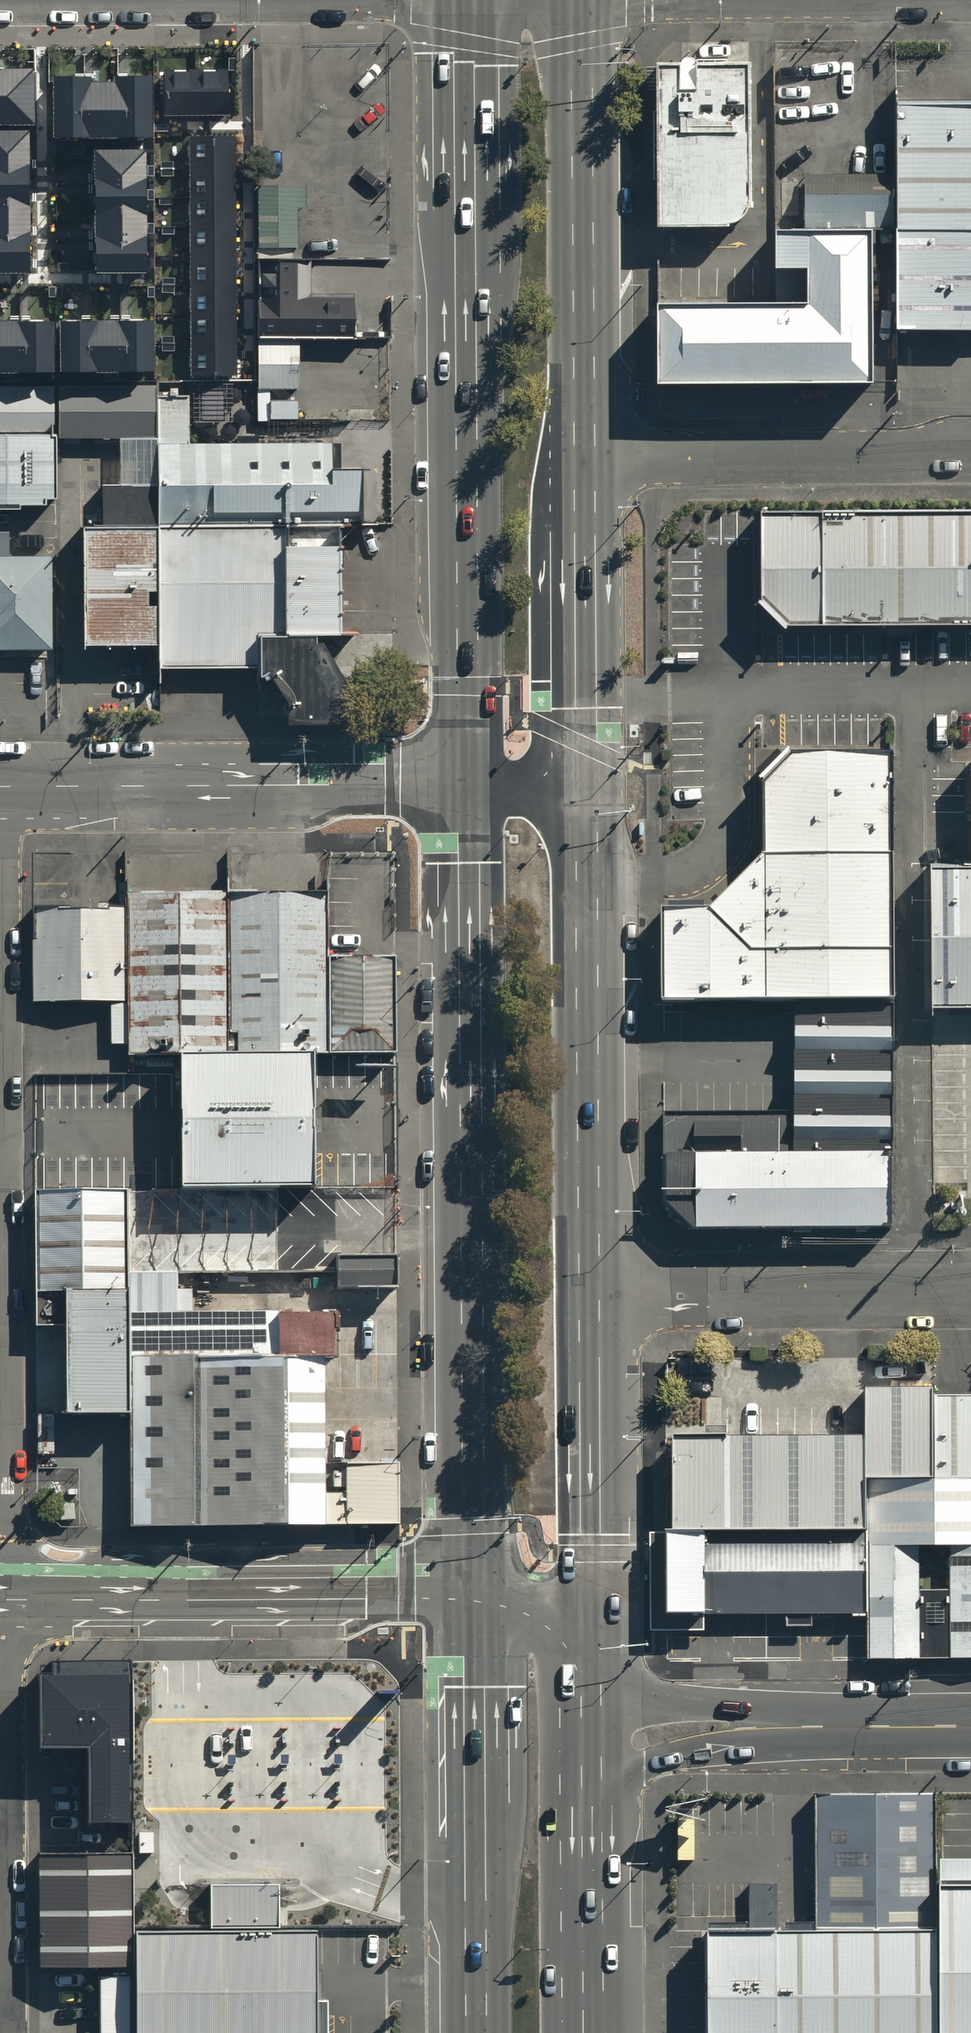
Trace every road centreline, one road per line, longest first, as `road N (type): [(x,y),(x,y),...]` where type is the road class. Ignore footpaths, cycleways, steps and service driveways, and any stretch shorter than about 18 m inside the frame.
road 1 (primary): [(474,1590),(468,782)]
road 2 (primary): [(468,782),(462,0)]
road 3 (primary): [(586,782),(589,1287)]
road 4 (secondary): [(0,1594),(474,1590)]
road 5 (unclassified): [(0,785),(468,782)]
road 6 (primary): [(582,0),(584,460)]
road 7 (primary): [(478,2032),(474,1590)]
road 8 (residential): [(584,460),(970,459)]
road 9 (unclassified): [(589,1287),(970,1286)]
road 10 (tertiary): [(590,1724),(970,1722)]
road 11 (primary): [(584,460),(586,782)]
road 12 (primary): [(590,1724),(592,2032)]
road 13 (primary): [(589,1287),(590,1589)]
road 14 (primary): [(590,1589),(590,1724)]

